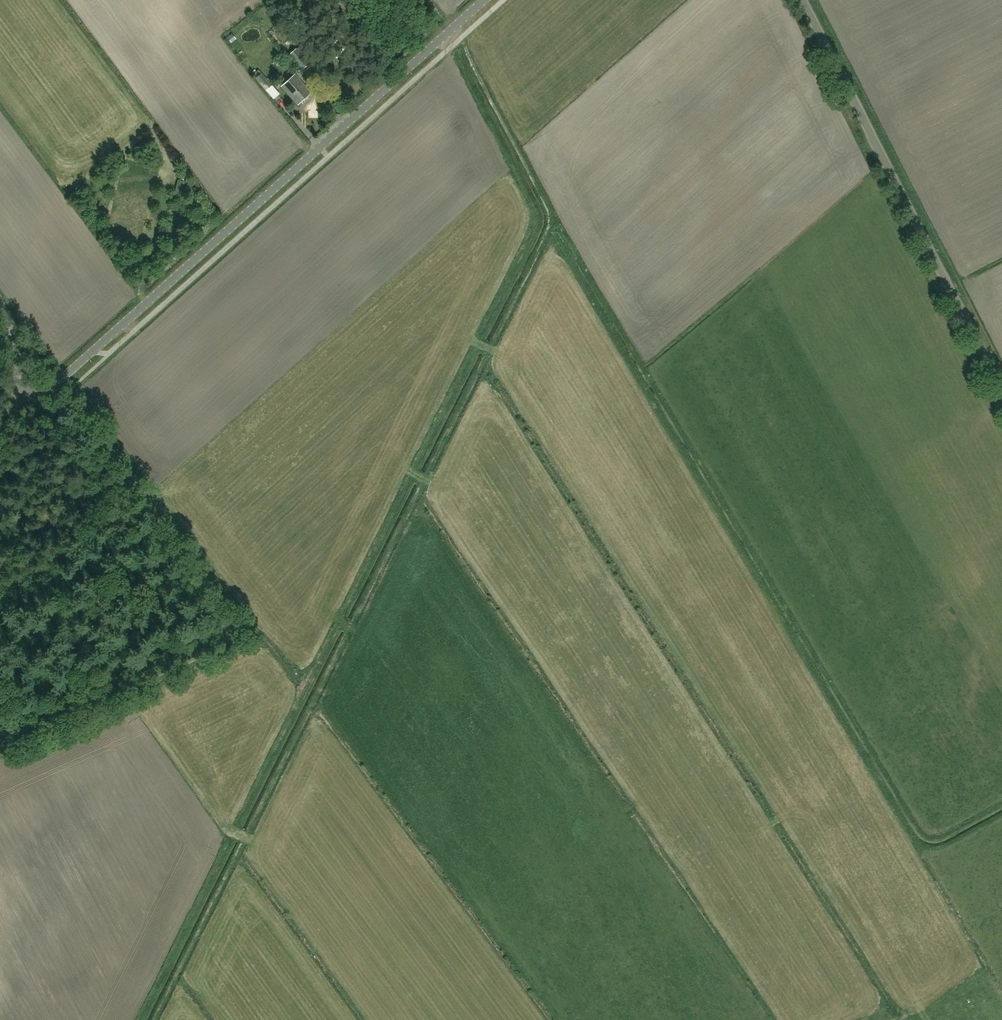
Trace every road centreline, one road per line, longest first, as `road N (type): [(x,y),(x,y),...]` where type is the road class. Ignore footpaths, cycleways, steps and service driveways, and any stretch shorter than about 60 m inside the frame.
road 1 (unclassified): [(18,396),(45,389),(93,353),(486,0)]
road 2 (track): [(68,394),(249,634),(0,747)]
road 3 (unclassified): [(1001,379),(803,0)]

